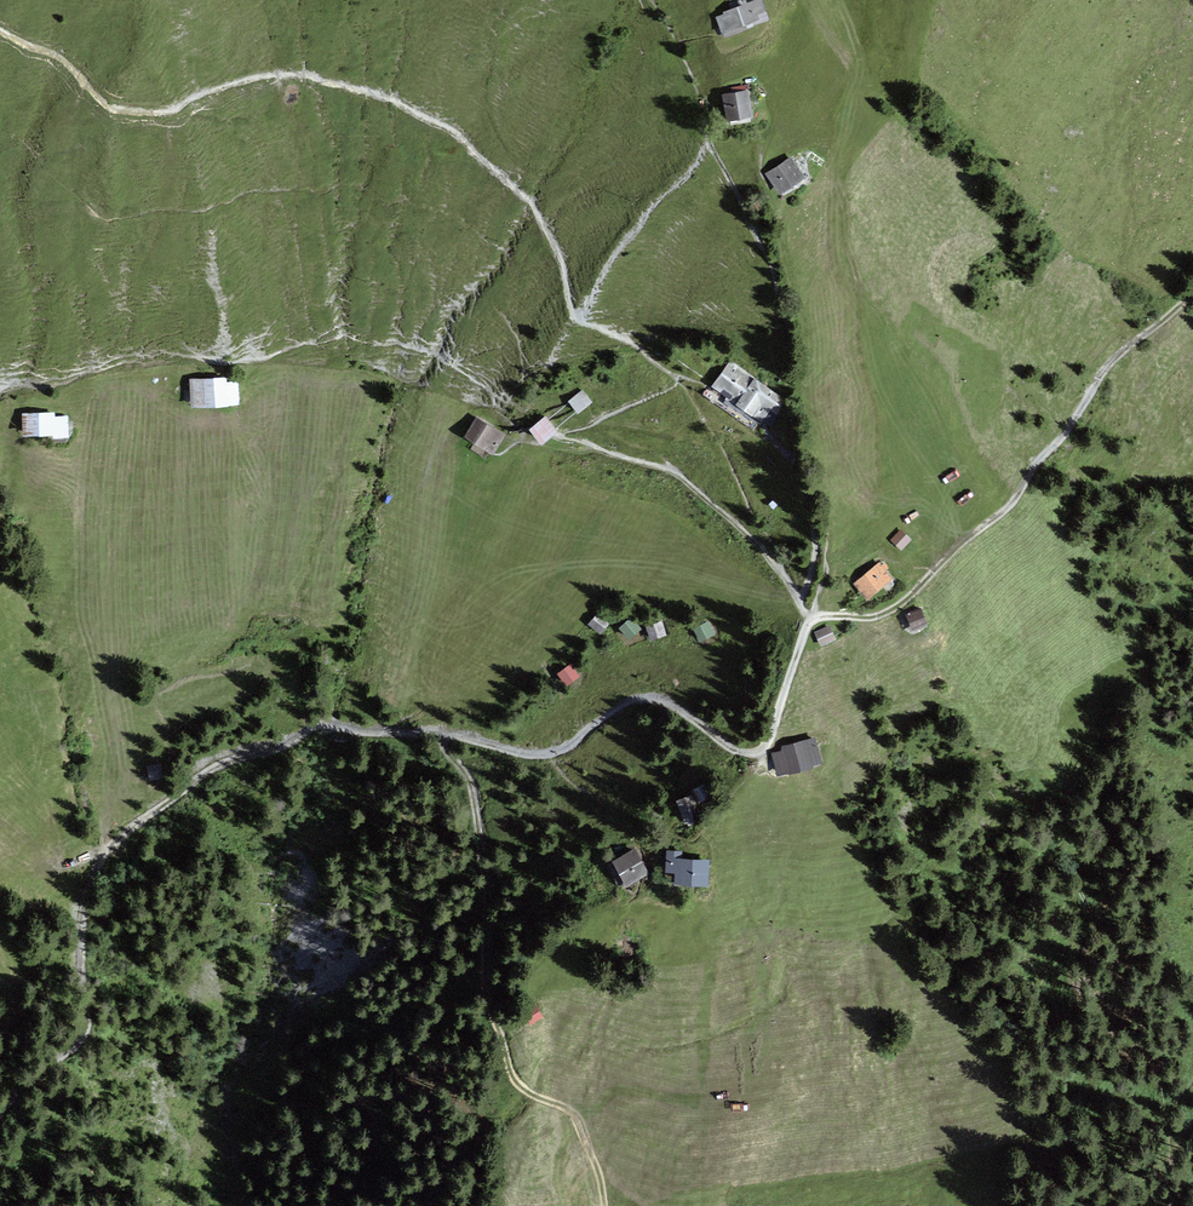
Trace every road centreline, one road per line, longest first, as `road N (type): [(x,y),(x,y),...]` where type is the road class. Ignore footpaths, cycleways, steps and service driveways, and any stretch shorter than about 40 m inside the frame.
road 1 (track): [(0,1114),(87,1031),(80,936),(100,859),(220,764),(331,725),(441,732),(534,754),(562,749),(625,704),(653,698),(735,751),(761,753),(810,620)]
road 2 (track): [(441,732),(472,795),(484,977),(509,1070),(527,1092),(573,1114),(605,1205)]
road 3 (track): [(810,620),(868,618),(900,605),(1014,502),(1101,378),(1192,295)]
road 4 (track): [(799,601),(816,540),(797,450),(794,339),(753,228),(709,146)]
road 5 (track): [(799,601),(755,541),(679,476),(558,435)]

